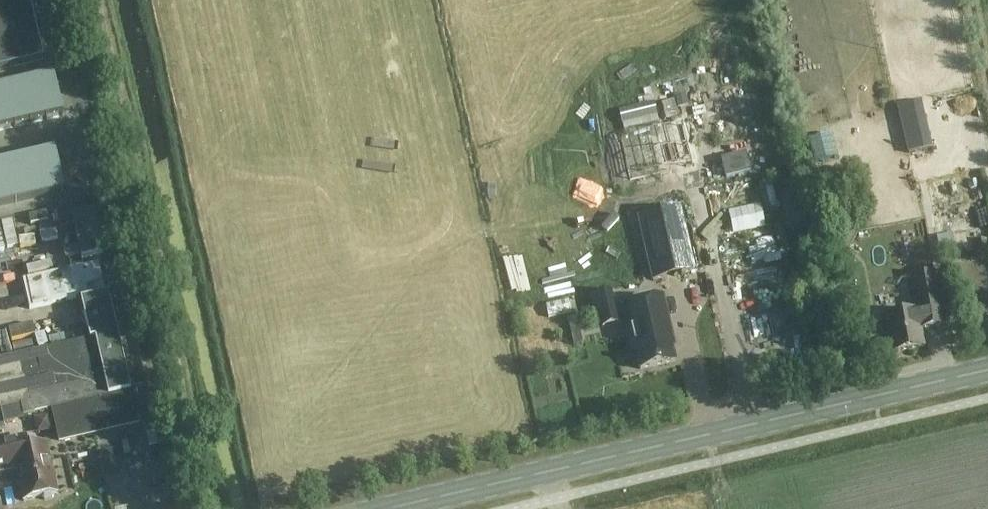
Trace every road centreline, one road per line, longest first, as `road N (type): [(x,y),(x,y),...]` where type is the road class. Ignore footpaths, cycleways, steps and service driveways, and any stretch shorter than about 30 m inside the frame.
road 1 (primary): [(381,508),(987,369)]
road 2 (track): [(219,508),(194,438),(188,364),(143,172)]

